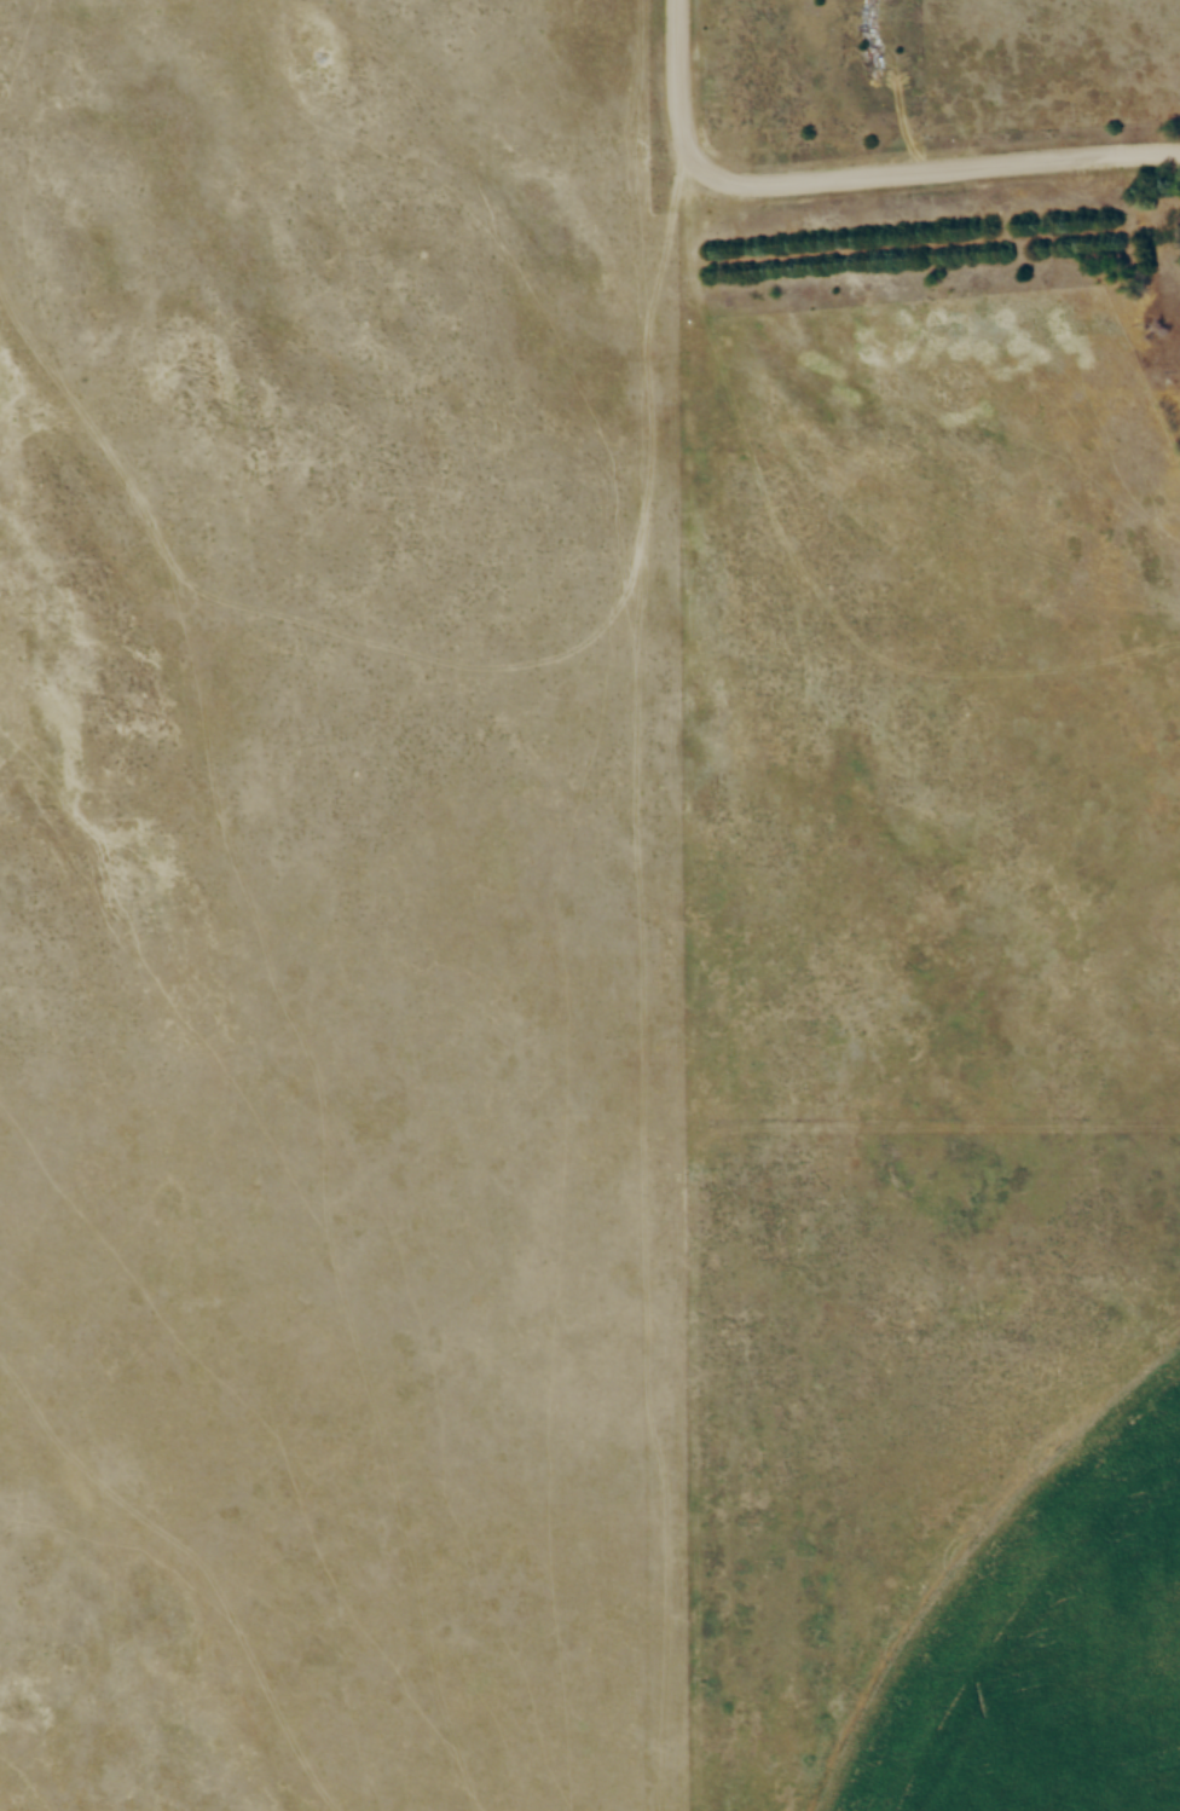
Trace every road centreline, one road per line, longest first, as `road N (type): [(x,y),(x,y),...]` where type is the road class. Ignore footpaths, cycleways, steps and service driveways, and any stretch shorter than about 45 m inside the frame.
road 1 (residential): [(677,0),(676,108),(684,146)]

